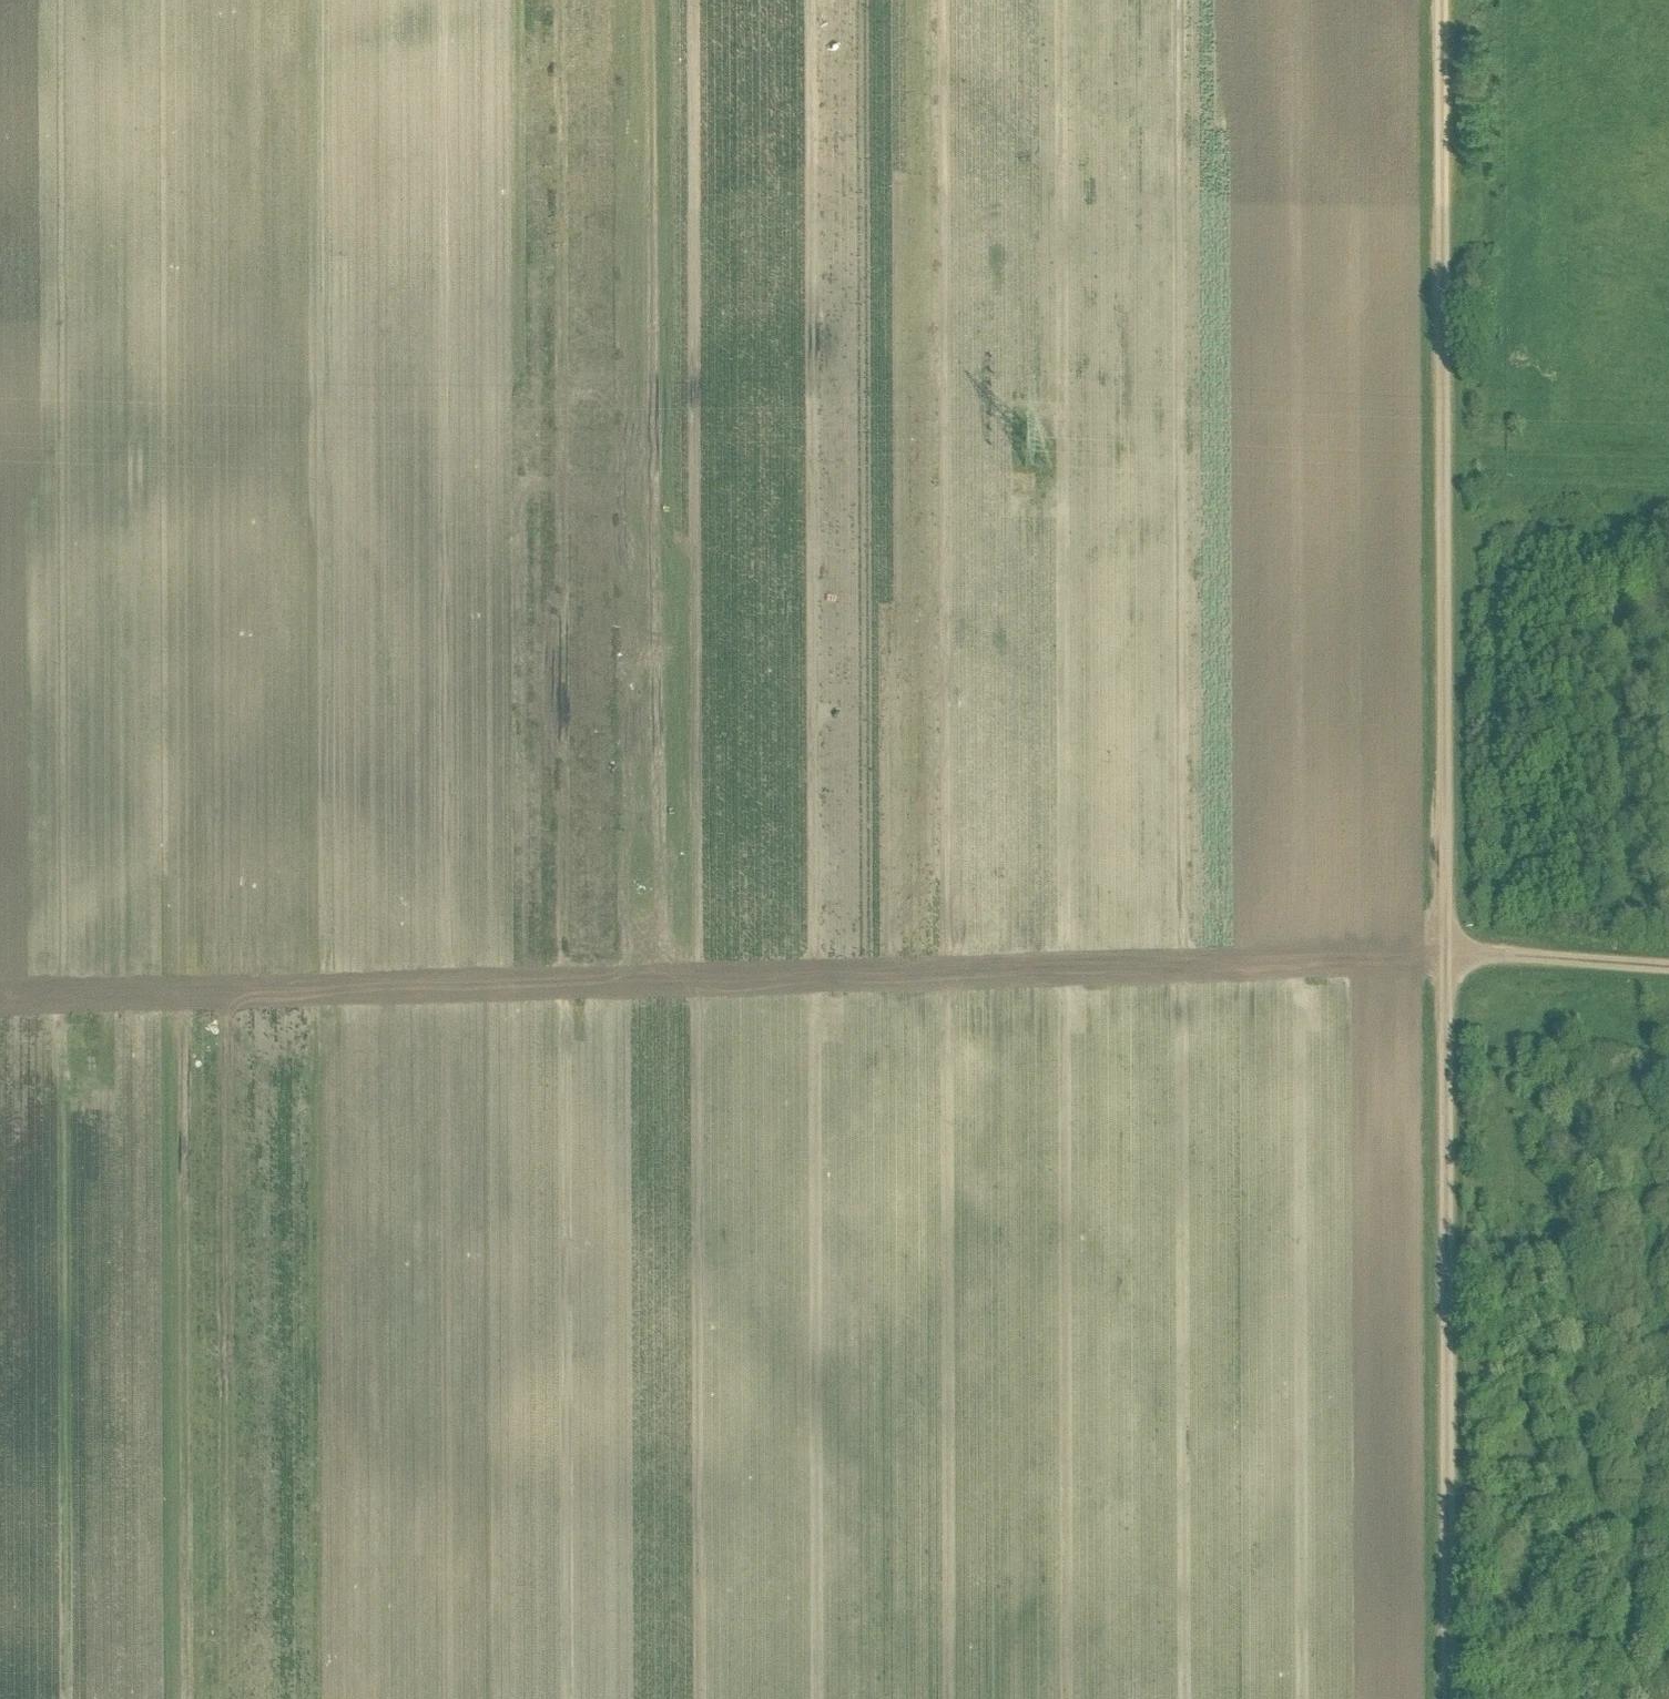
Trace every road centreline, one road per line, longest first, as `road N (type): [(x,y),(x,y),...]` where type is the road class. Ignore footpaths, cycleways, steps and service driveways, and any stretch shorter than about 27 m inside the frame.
road 1 (track): [(1455,944),(1445,0)]
road 2 (track): [(1452,1698),(1455,944)]
road 3 (track): [(1455,944),(1668,961)]

